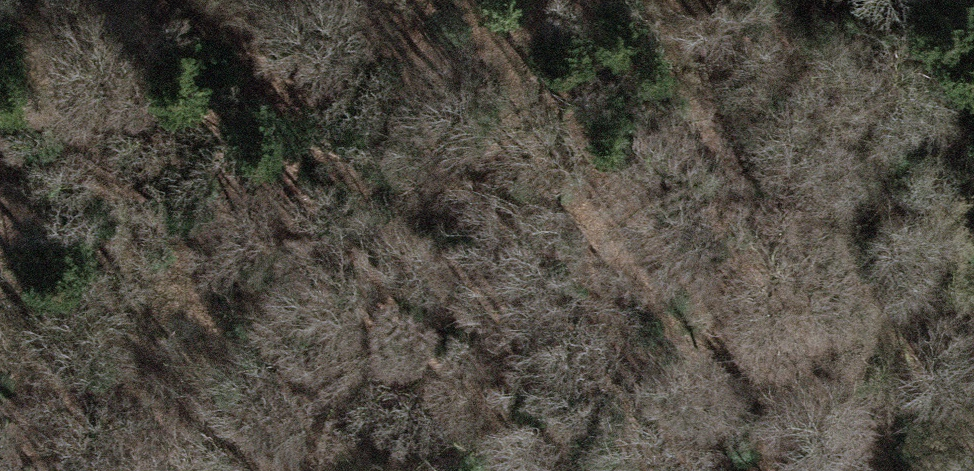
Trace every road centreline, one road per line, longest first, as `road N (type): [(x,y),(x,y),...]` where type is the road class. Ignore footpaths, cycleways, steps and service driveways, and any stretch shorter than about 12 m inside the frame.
road 1 (track): [(952,470),(879,431),(577,332),(0,450)]
road 2 (track): [(577,332),(520,266),(407,0)]

